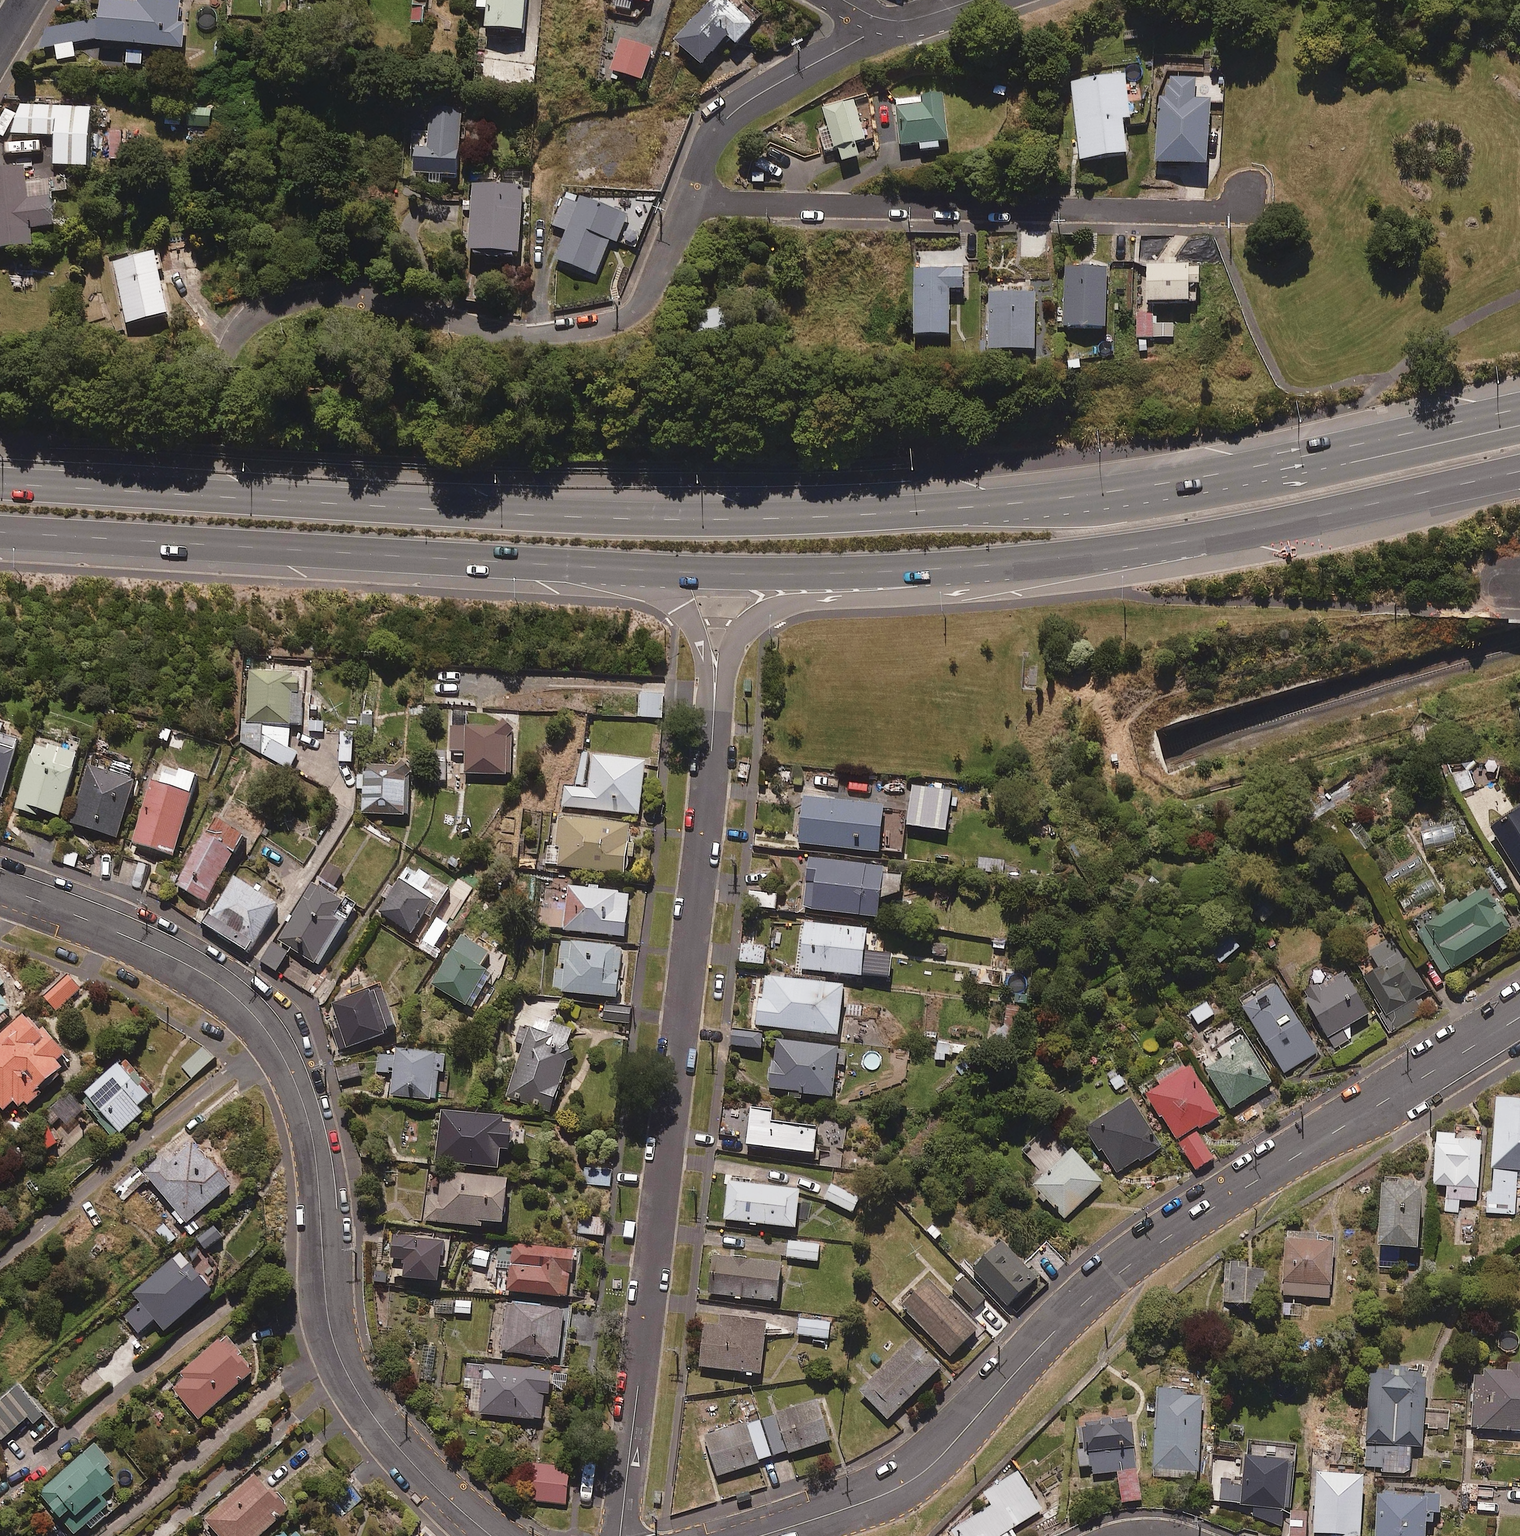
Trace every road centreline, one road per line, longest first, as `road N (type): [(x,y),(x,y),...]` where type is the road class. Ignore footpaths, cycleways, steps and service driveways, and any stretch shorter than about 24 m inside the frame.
road 1 (trunk): [(0,483),(529,515),(852,515),(1098,501),(1284,471),(1519,415)]
road 2 (track): [(50,386),(700,417),(1000,423),(1034,438),(1050,456)]
road 3 (tertiary): [(758,1535),(916,1477),(1130,1262),(1519,1015)]
road 4 (tertiary): [(0,888),(84,916),(190,967),(251,1013),(275,1043),(316,1180),(323,1293),(351,1390),(437,1489),(491,1535)]
road 5 (residential): [(619,1535),(703,855),(715,700)]
road 6 (trunk): [(641,571),(0,530)]
road 7 (trunk): [(1519,468),(1270,528),(970,566)]
road 8 (residential): [(689,204),(1211,212),(1242,203)]
road 9 (residential): [(234,334),(265,308),(340,291),(516,334),(617,324),(653,291),(689,204)]
road 10 (trunk): [(970,566),(641,571)]
road 11 (trunk): [(970,566),(926,587),(774,610),(748,624),(715,700)]
road 12 (residential): [(689,204),(715,135),(733,112),(768,87),(909,20)]
road 13 (trunk): [(715,700),(683,605),(641,571)]

